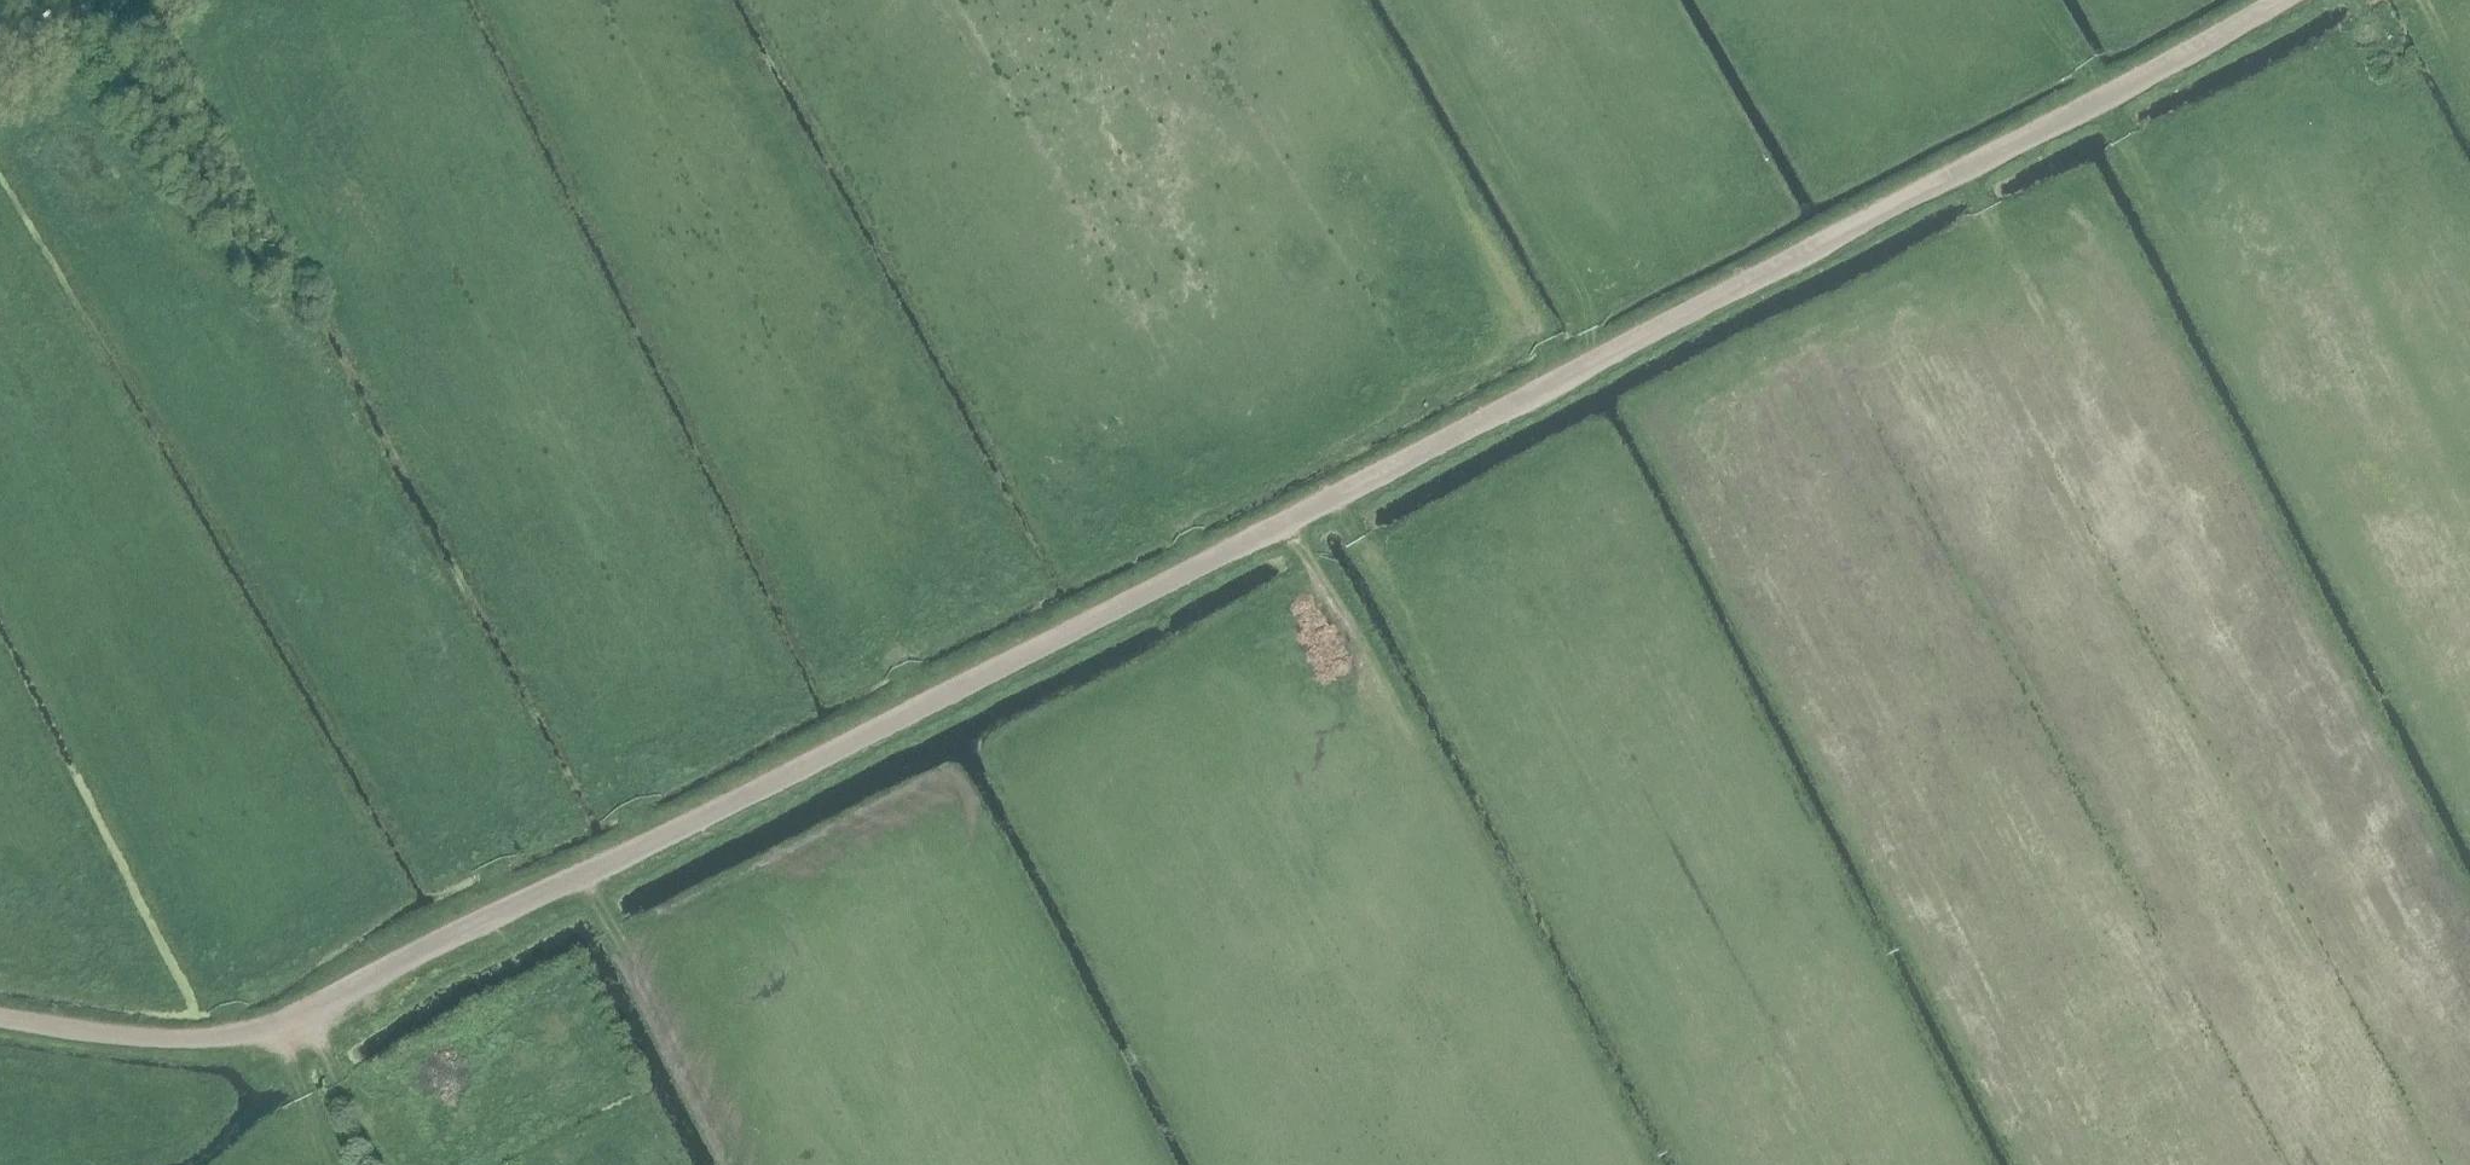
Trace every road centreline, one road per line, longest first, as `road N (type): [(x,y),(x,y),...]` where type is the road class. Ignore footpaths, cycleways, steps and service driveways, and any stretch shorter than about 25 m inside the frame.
road 1 (track): [(0,1018),(164,1039),(266,1031),(309,1016),(1150,590),(2279,0)]
road 2 (track): [(0,99),(124,0)]

